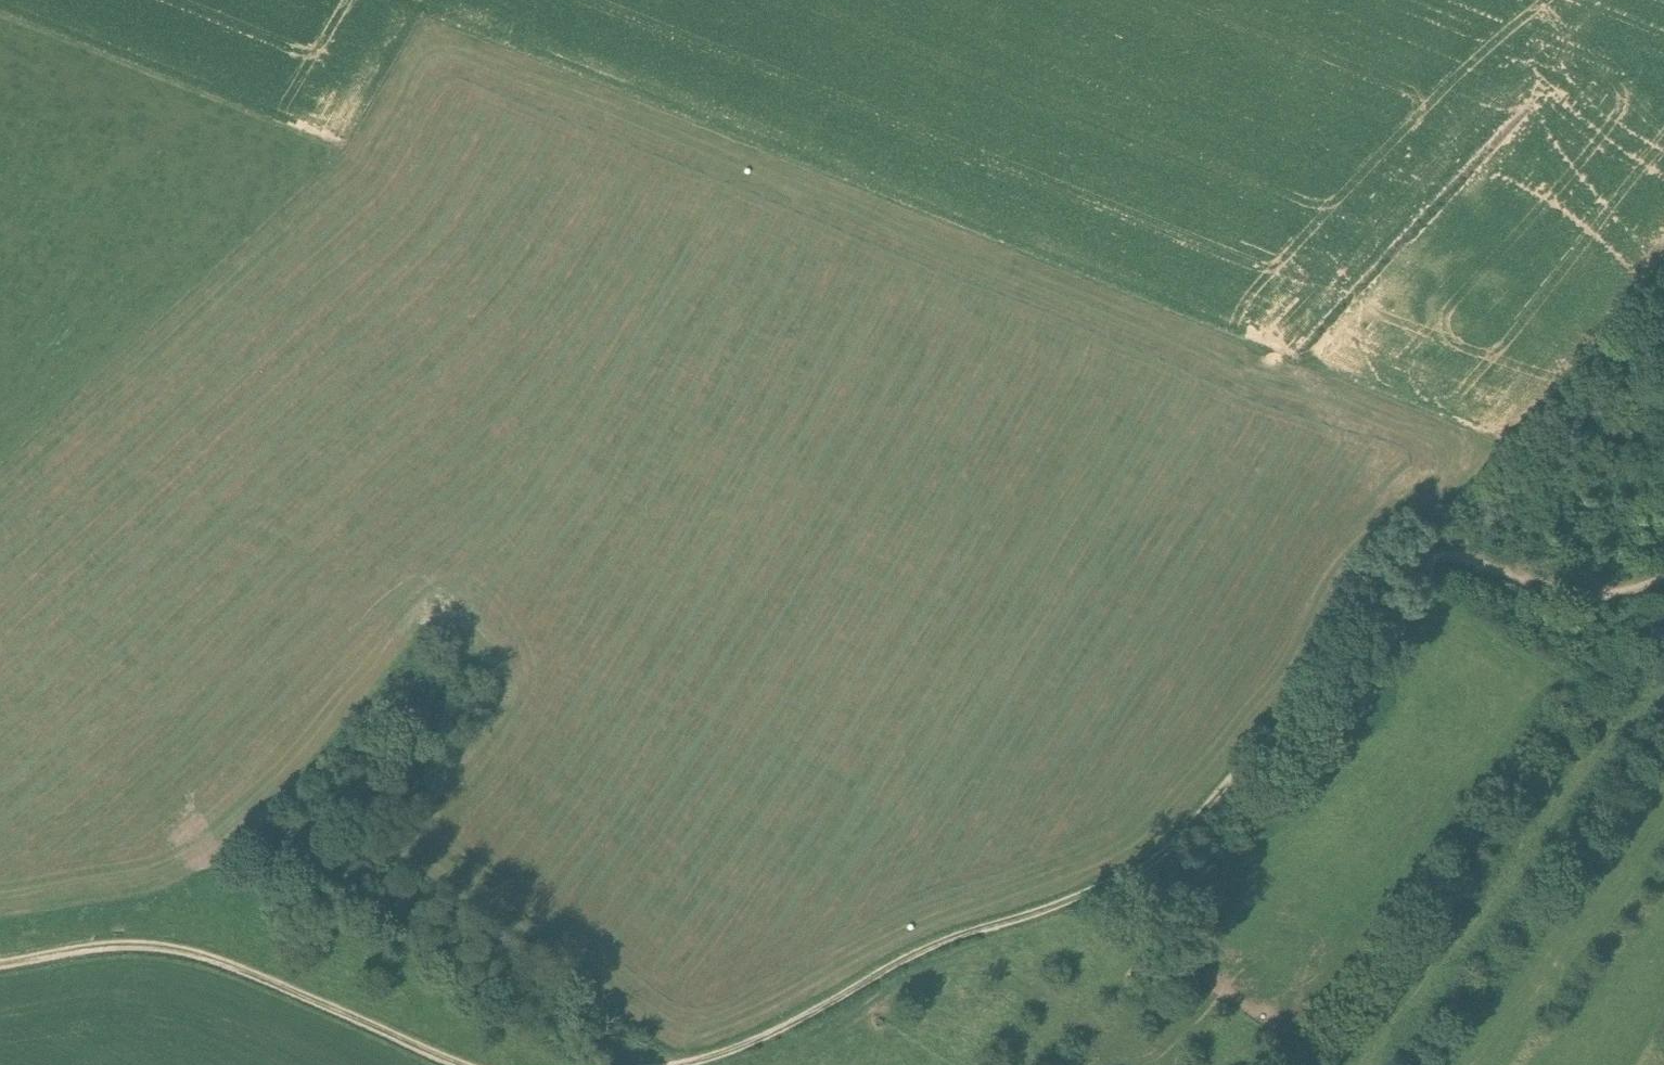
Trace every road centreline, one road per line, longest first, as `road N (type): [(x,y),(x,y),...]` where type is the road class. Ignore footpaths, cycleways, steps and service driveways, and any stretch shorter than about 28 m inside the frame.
road 1 (track): [(681,1064),(778,1033),(932,948),(1062,905),(1158,857),(1315,696),(1382,589),(1424,559),(1455,557),(1578,596),(1663,579)]
road 2 (track): [(0,964),(109,945),(195,954),(463,1064)]

